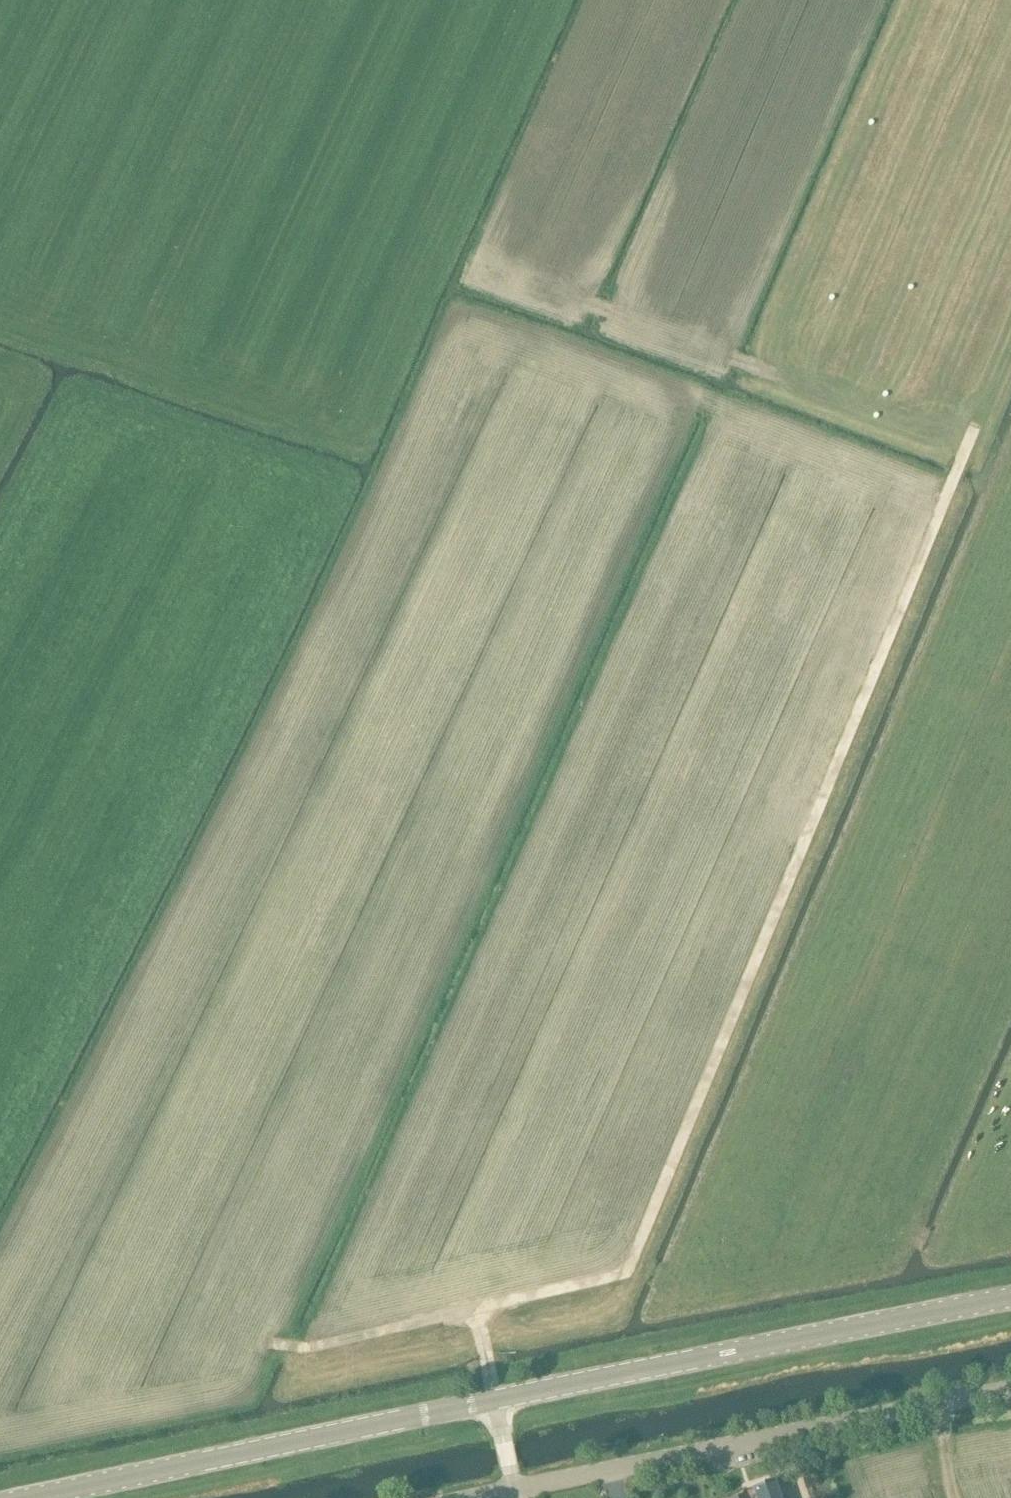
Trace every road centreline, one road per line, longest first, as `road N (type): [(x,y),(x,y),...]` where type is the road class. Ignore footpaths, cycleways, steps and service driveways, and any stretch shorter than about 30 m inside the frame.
road 1 (track): [(980,429),(626,1271),(477,1314),(301,1350),(274,1346)]
road 2 (tertiary): [(1010,1297),(23,1497)]
road 3 (unclassified): [(472,1497),(1010,1389)]

